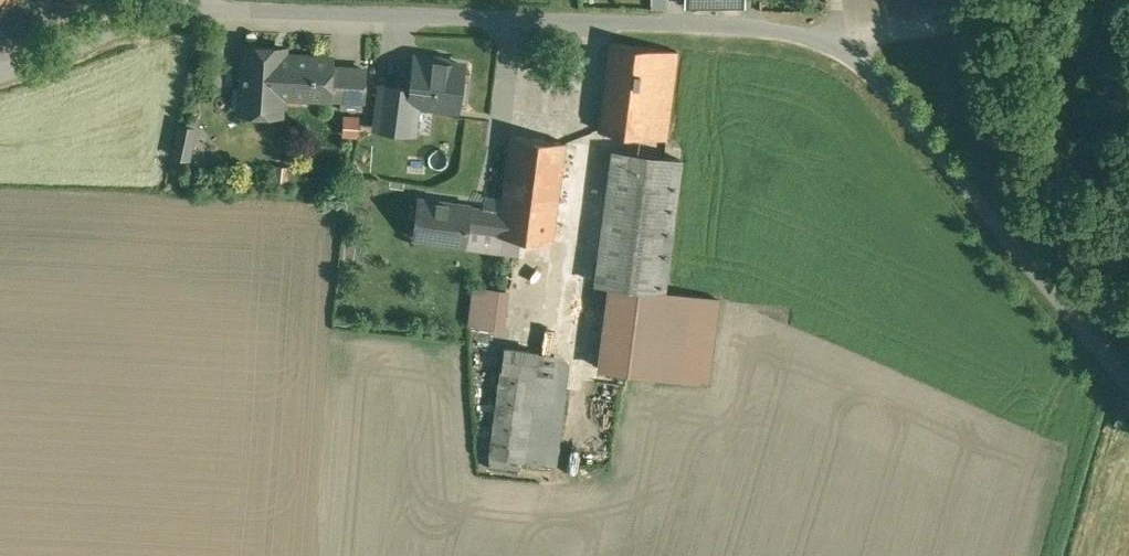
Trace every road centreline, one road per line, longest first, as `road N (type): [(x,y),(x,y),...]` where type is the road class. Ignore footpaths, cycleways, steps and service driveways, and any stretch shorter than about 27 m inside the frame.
road 1 (unclassified): [(1128,390),(913,124),(833,53),(768,34),(198,11),(183,0)]
road 2 (tertiary): [(166,0),(90,43),(0,74)]
road 3 (track): [(924,26),(1059,0)]

